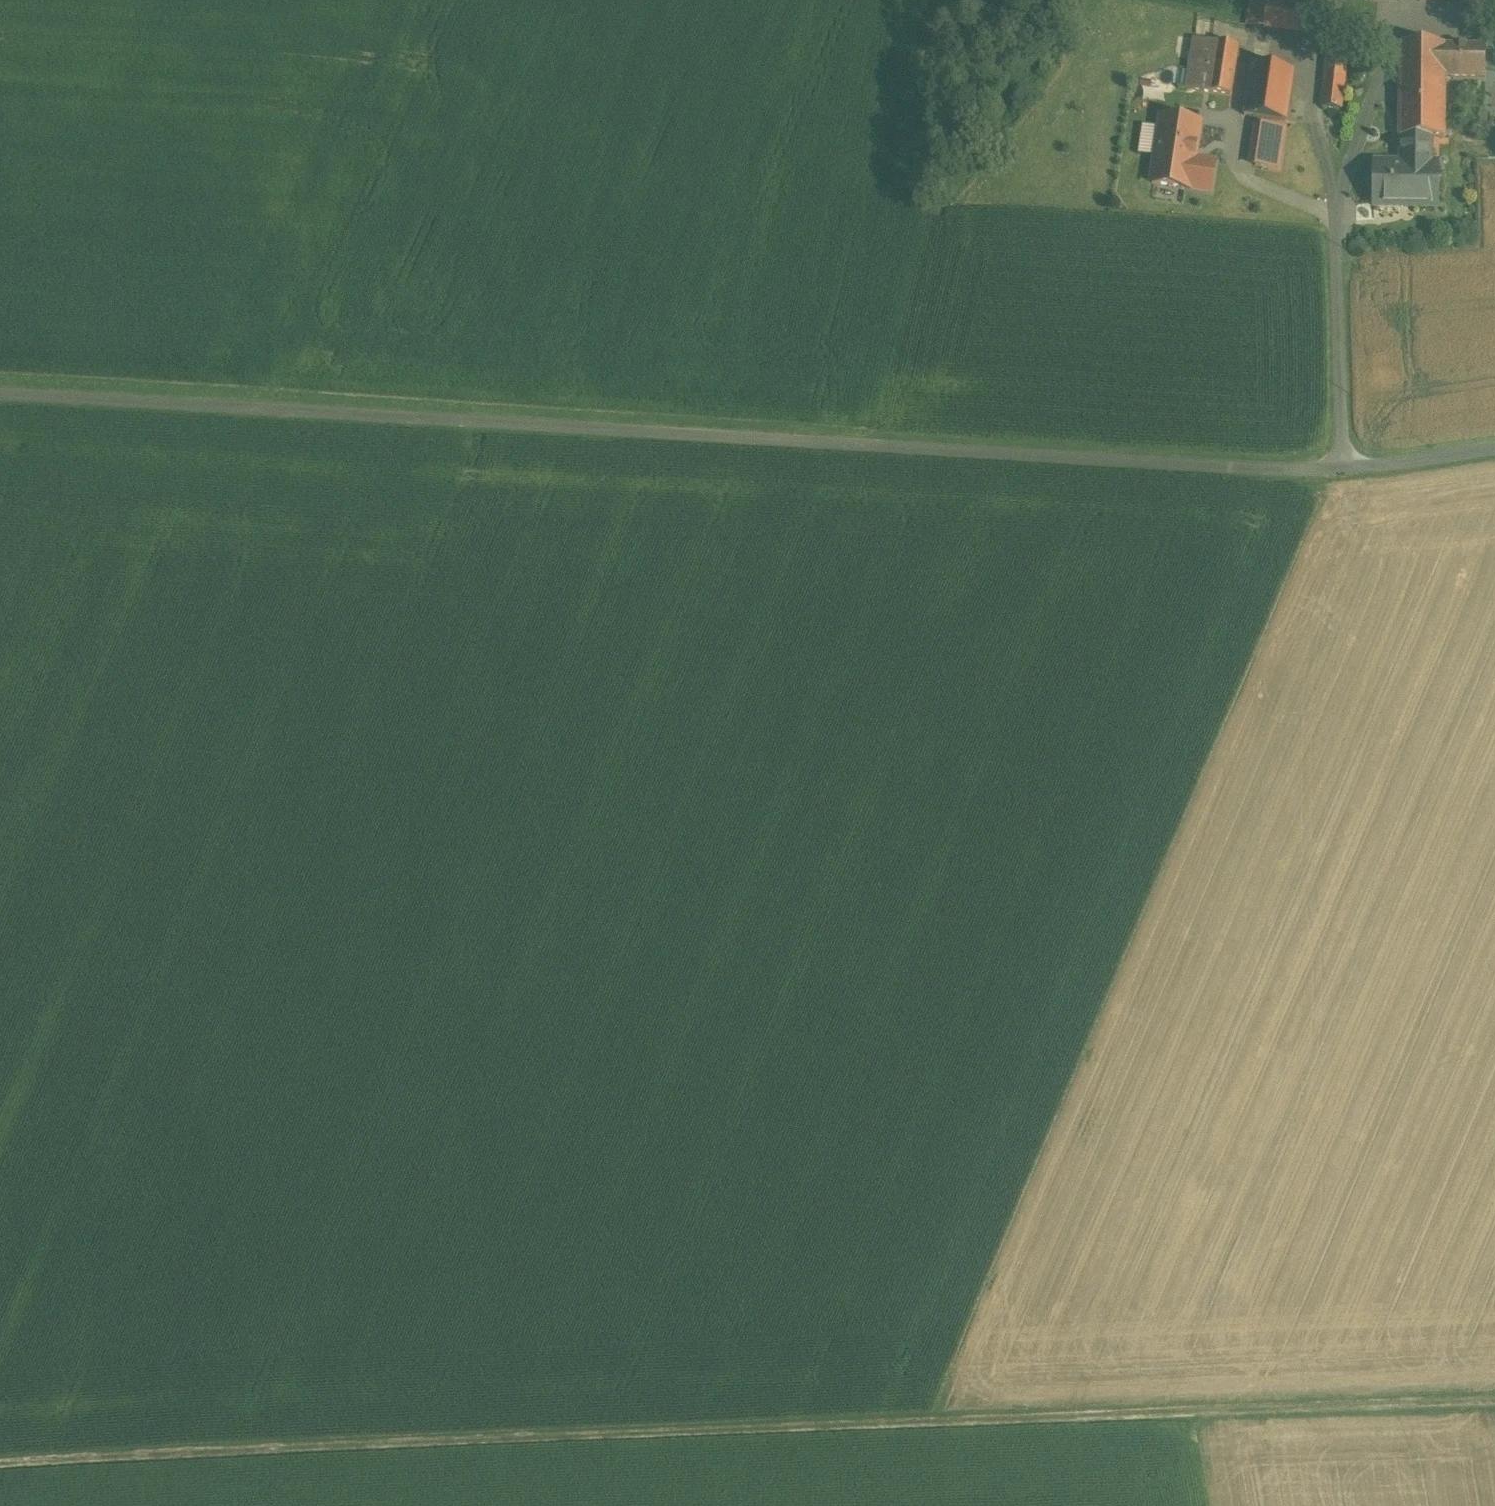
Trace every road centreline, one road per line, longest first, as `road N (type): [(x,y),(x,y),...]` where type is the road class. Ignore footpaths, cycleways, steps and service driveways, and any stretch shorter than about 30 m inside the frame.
road 1 (unclassified): [(0,394),(901,459),(1340,454),(1494,431)]

